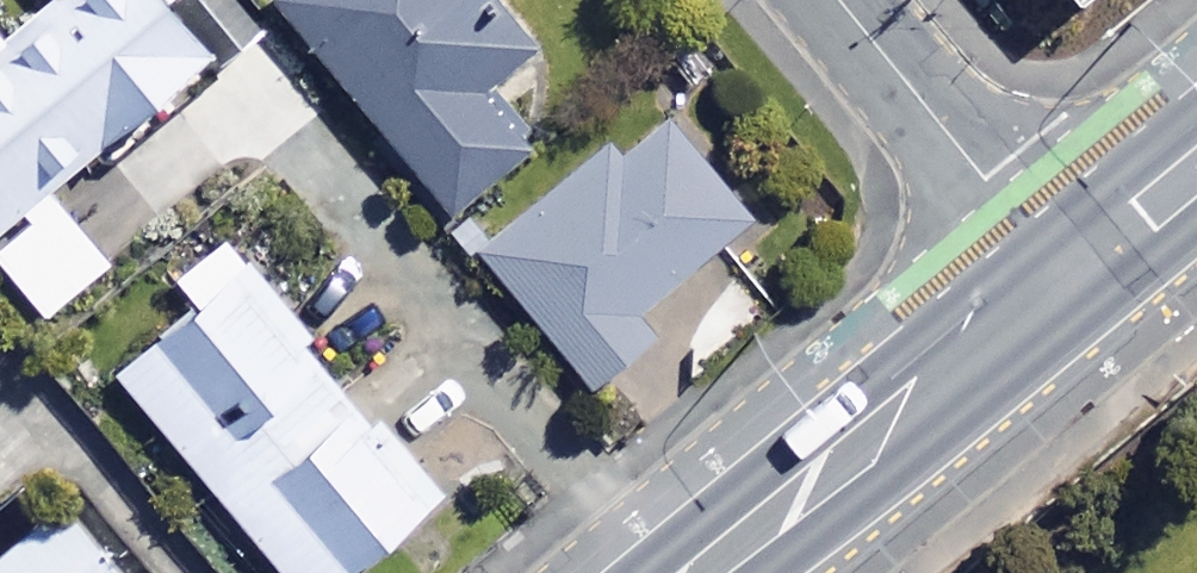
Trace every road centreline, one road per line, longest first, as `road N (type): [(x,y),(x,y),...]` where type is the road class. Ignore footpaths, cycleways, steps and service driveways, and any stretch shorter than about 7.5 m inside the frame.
road 1 (secondary): [(1067,276),(713,572)]
road 2 (residential): [(1067,276),(840,0)]
road 3 (secondary): [(1196,165),(1067,276)]

